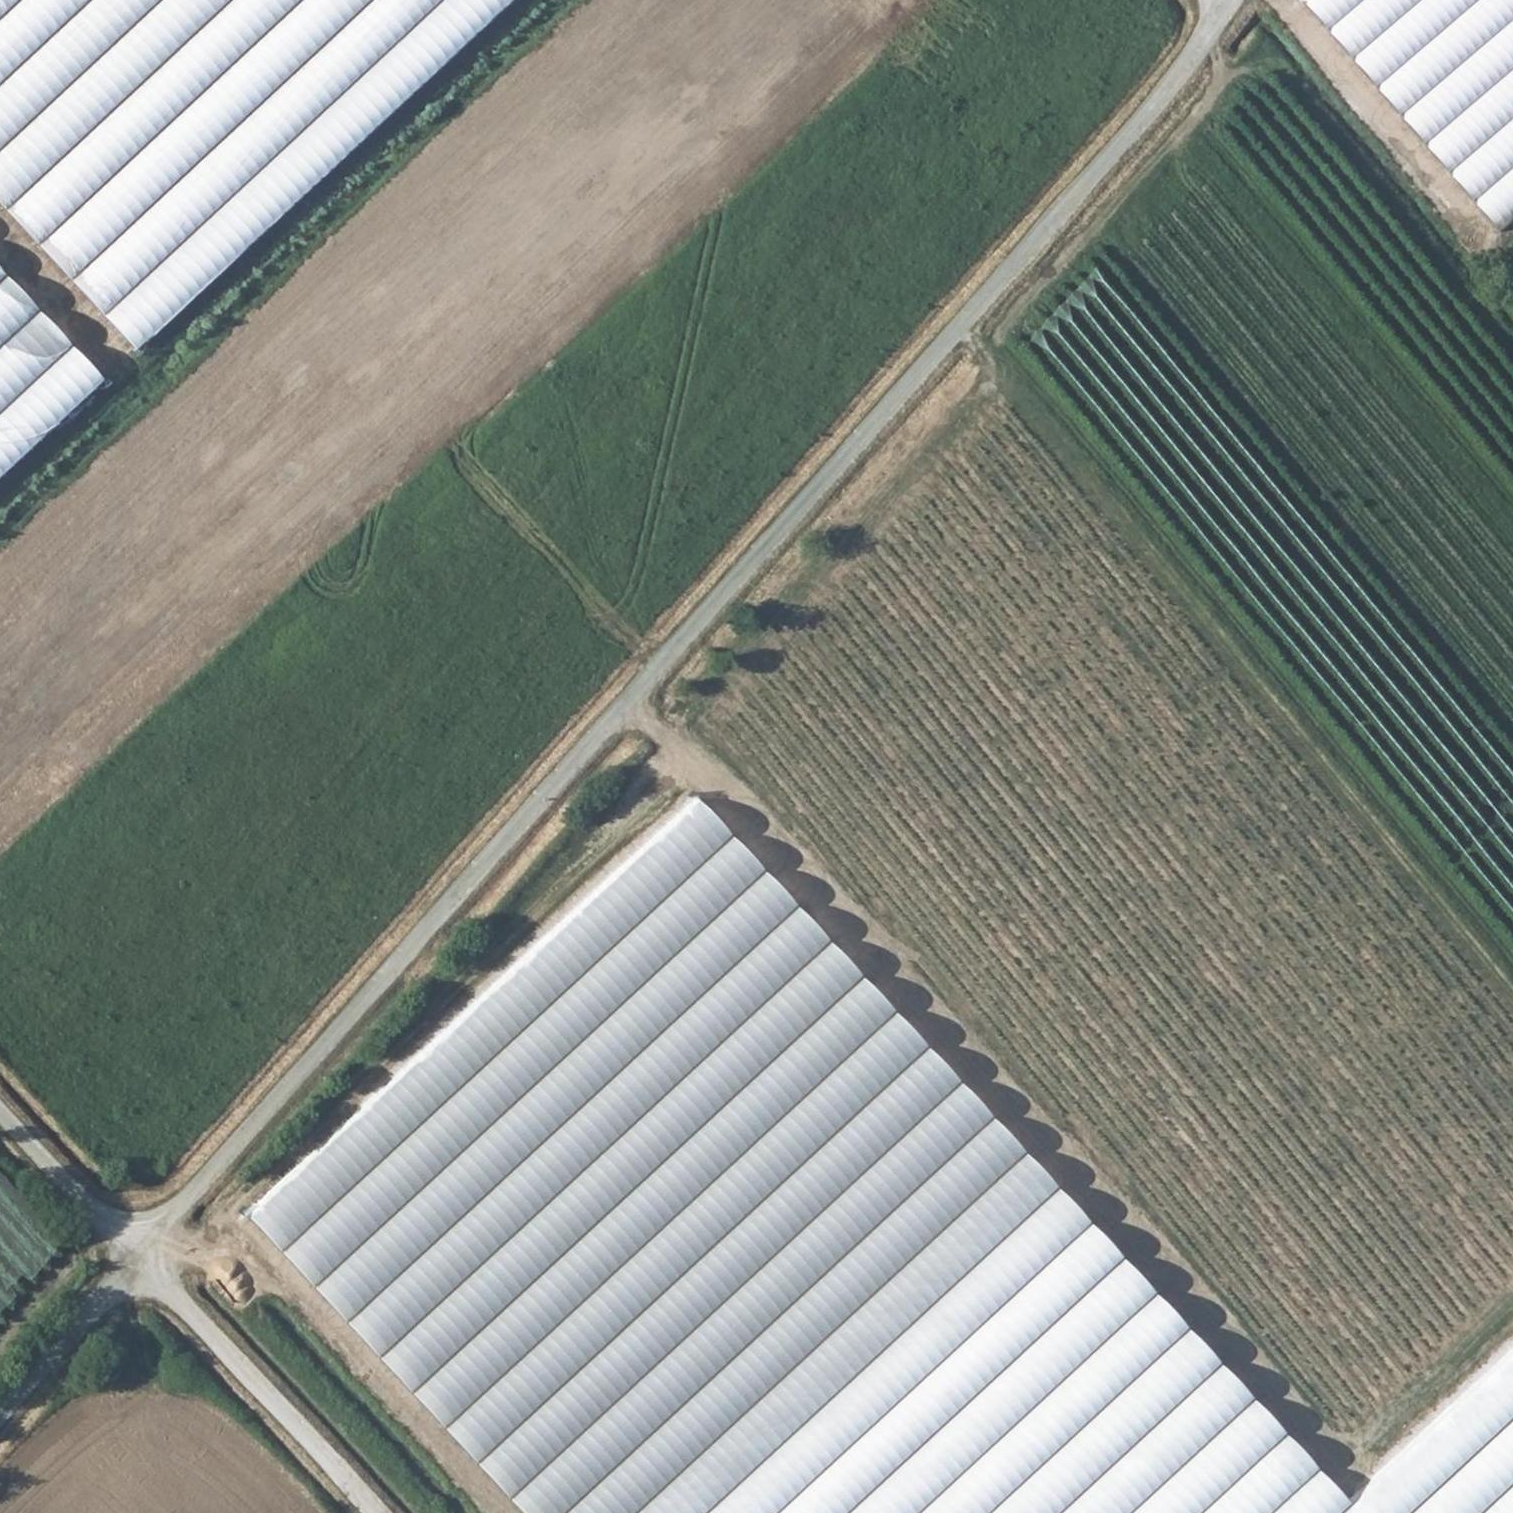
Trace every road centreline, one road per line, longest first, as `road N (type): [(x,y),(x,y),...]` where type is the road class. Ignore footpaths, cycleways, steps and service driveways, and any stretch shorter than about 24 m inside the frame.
road 1 (track): [(135,1255),(1181,70),(1209,29),(1214,0)]
road 2 (track): [(135,1255),(373,1512)]
road 3 (track): [(0,1408),(135,1255)]
road 4 (track): [(0,1109),(135,1255)]

